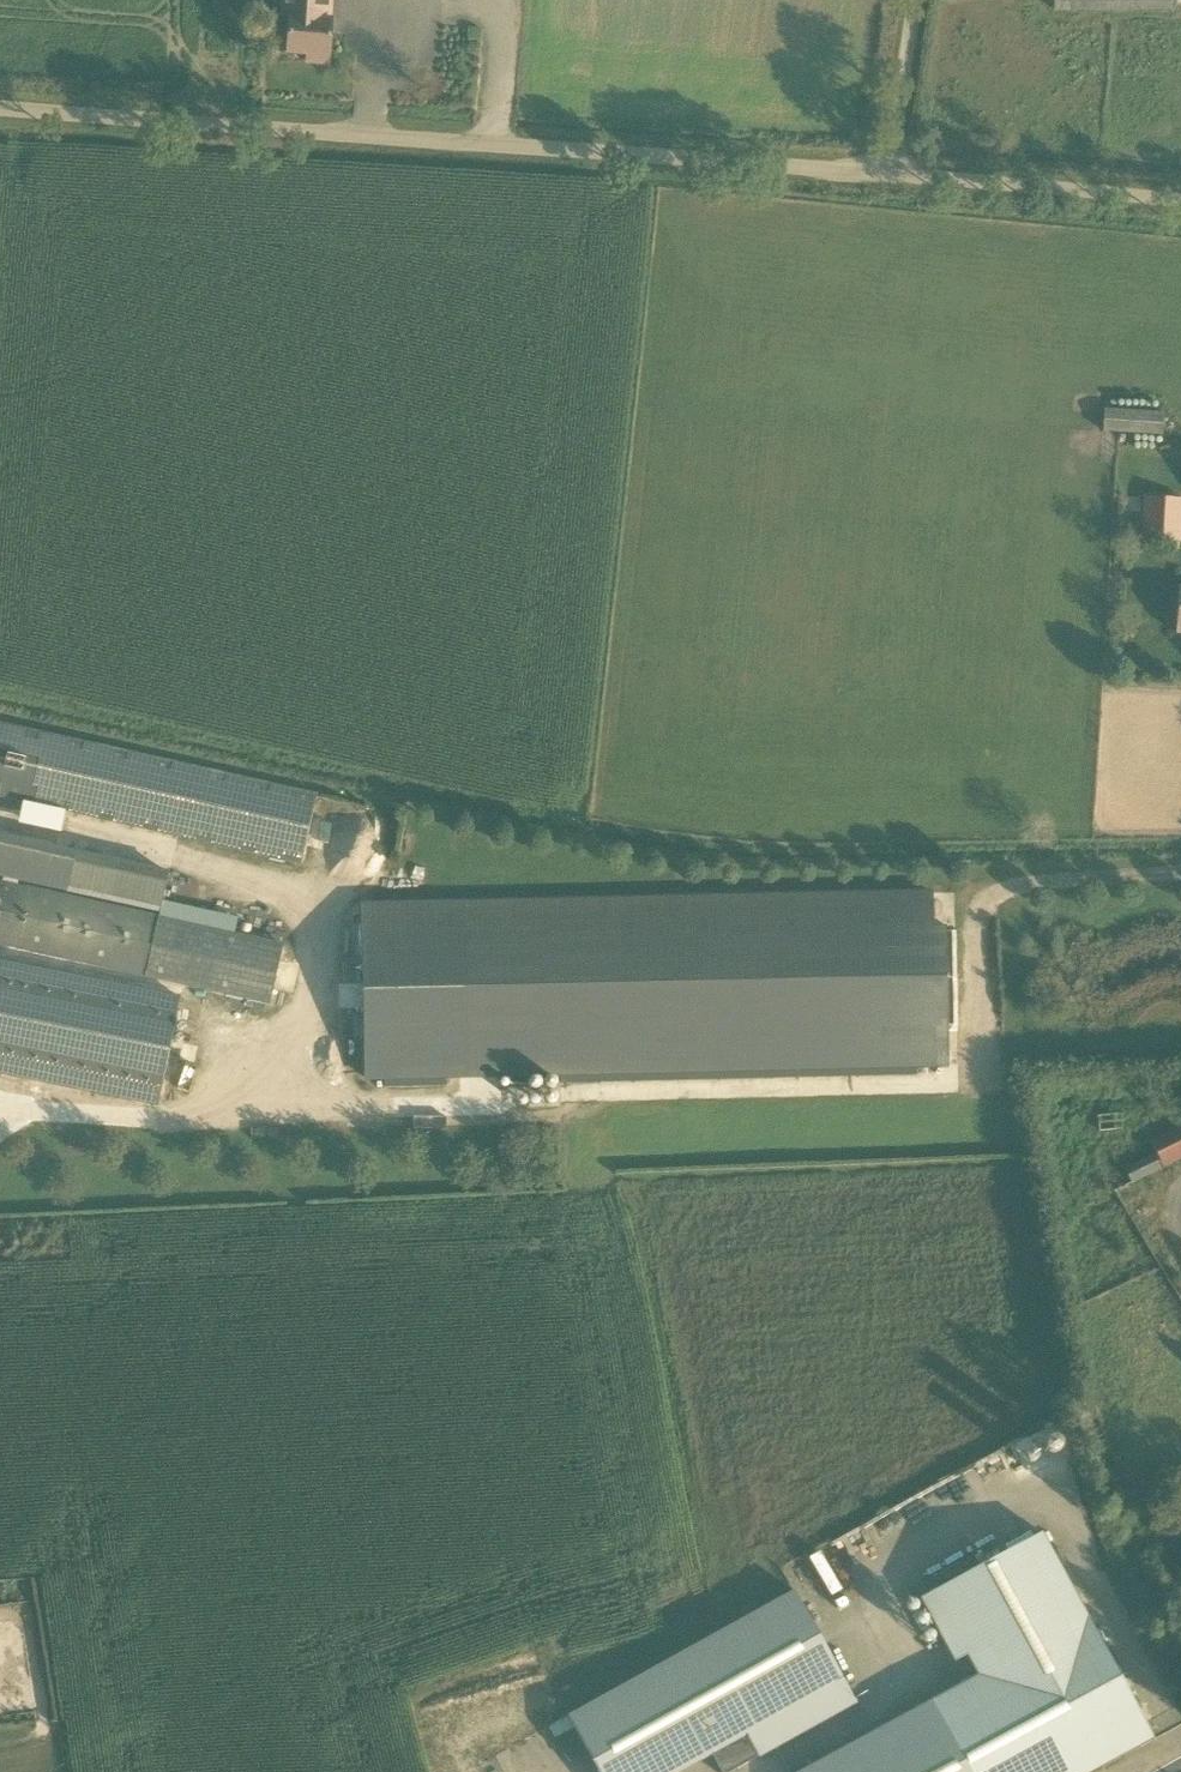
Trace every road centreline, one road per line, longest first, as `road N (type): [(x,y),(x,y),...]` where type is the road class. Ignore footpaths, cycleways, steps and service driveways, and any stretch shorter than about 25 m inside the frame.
road 1 (unclassified): [(887,173),(0,108)]
road 2 (unclassified): [(1180,201),(887,173)]
road 3 (unclassified): [(887,173),(915,0)]

